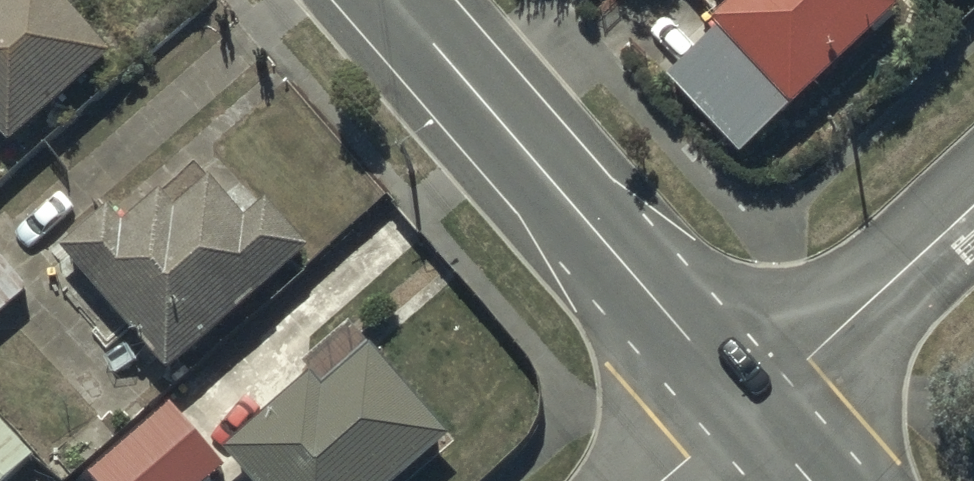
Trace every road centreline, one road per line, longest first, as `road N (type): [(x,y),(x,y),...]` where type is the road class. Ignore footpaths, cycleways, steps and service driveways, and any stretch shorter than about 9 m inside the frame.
road 1 (secondary): [(392,0),(746,408)]
road 2 (residential): [(746,408),(973,206)]

